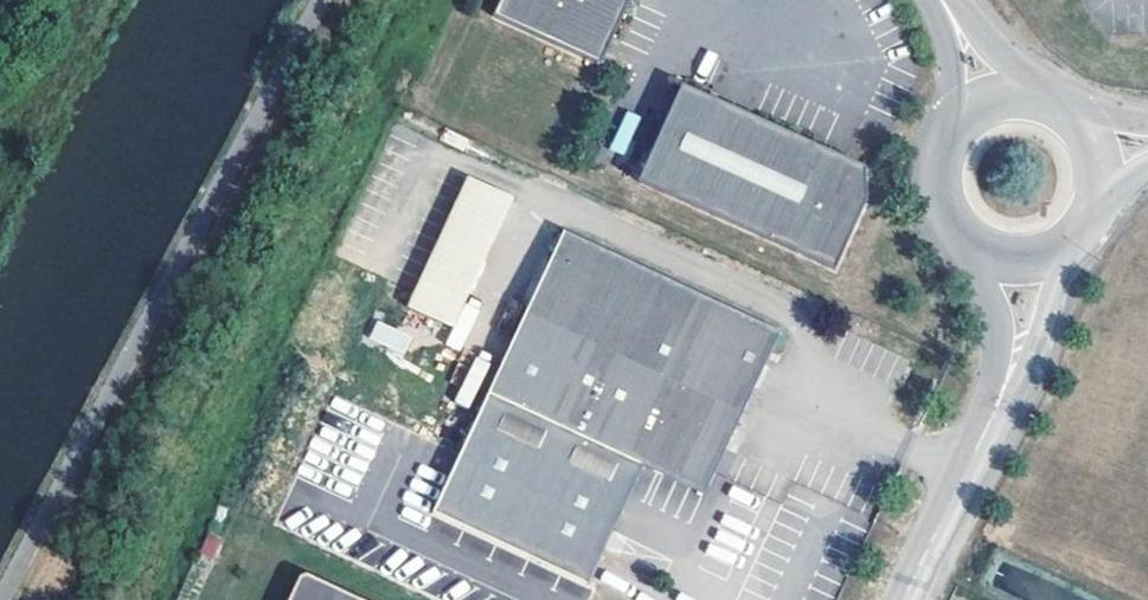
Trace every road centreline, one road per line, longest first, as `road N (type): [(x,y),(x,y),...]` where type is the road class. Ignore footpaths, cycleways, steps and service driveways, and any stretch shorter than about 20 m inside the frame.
road 1 (unclassified): [(1007,387),(906,599)]
road 2 (unclassified): [(1007,387),(1049,306),(1060,252)]
road 3 (unclassified): [(971,254),(1007,387)]
road 4 (unclassified): [(944,134),(931,165),(931,200),(945,231),(971,254)]

